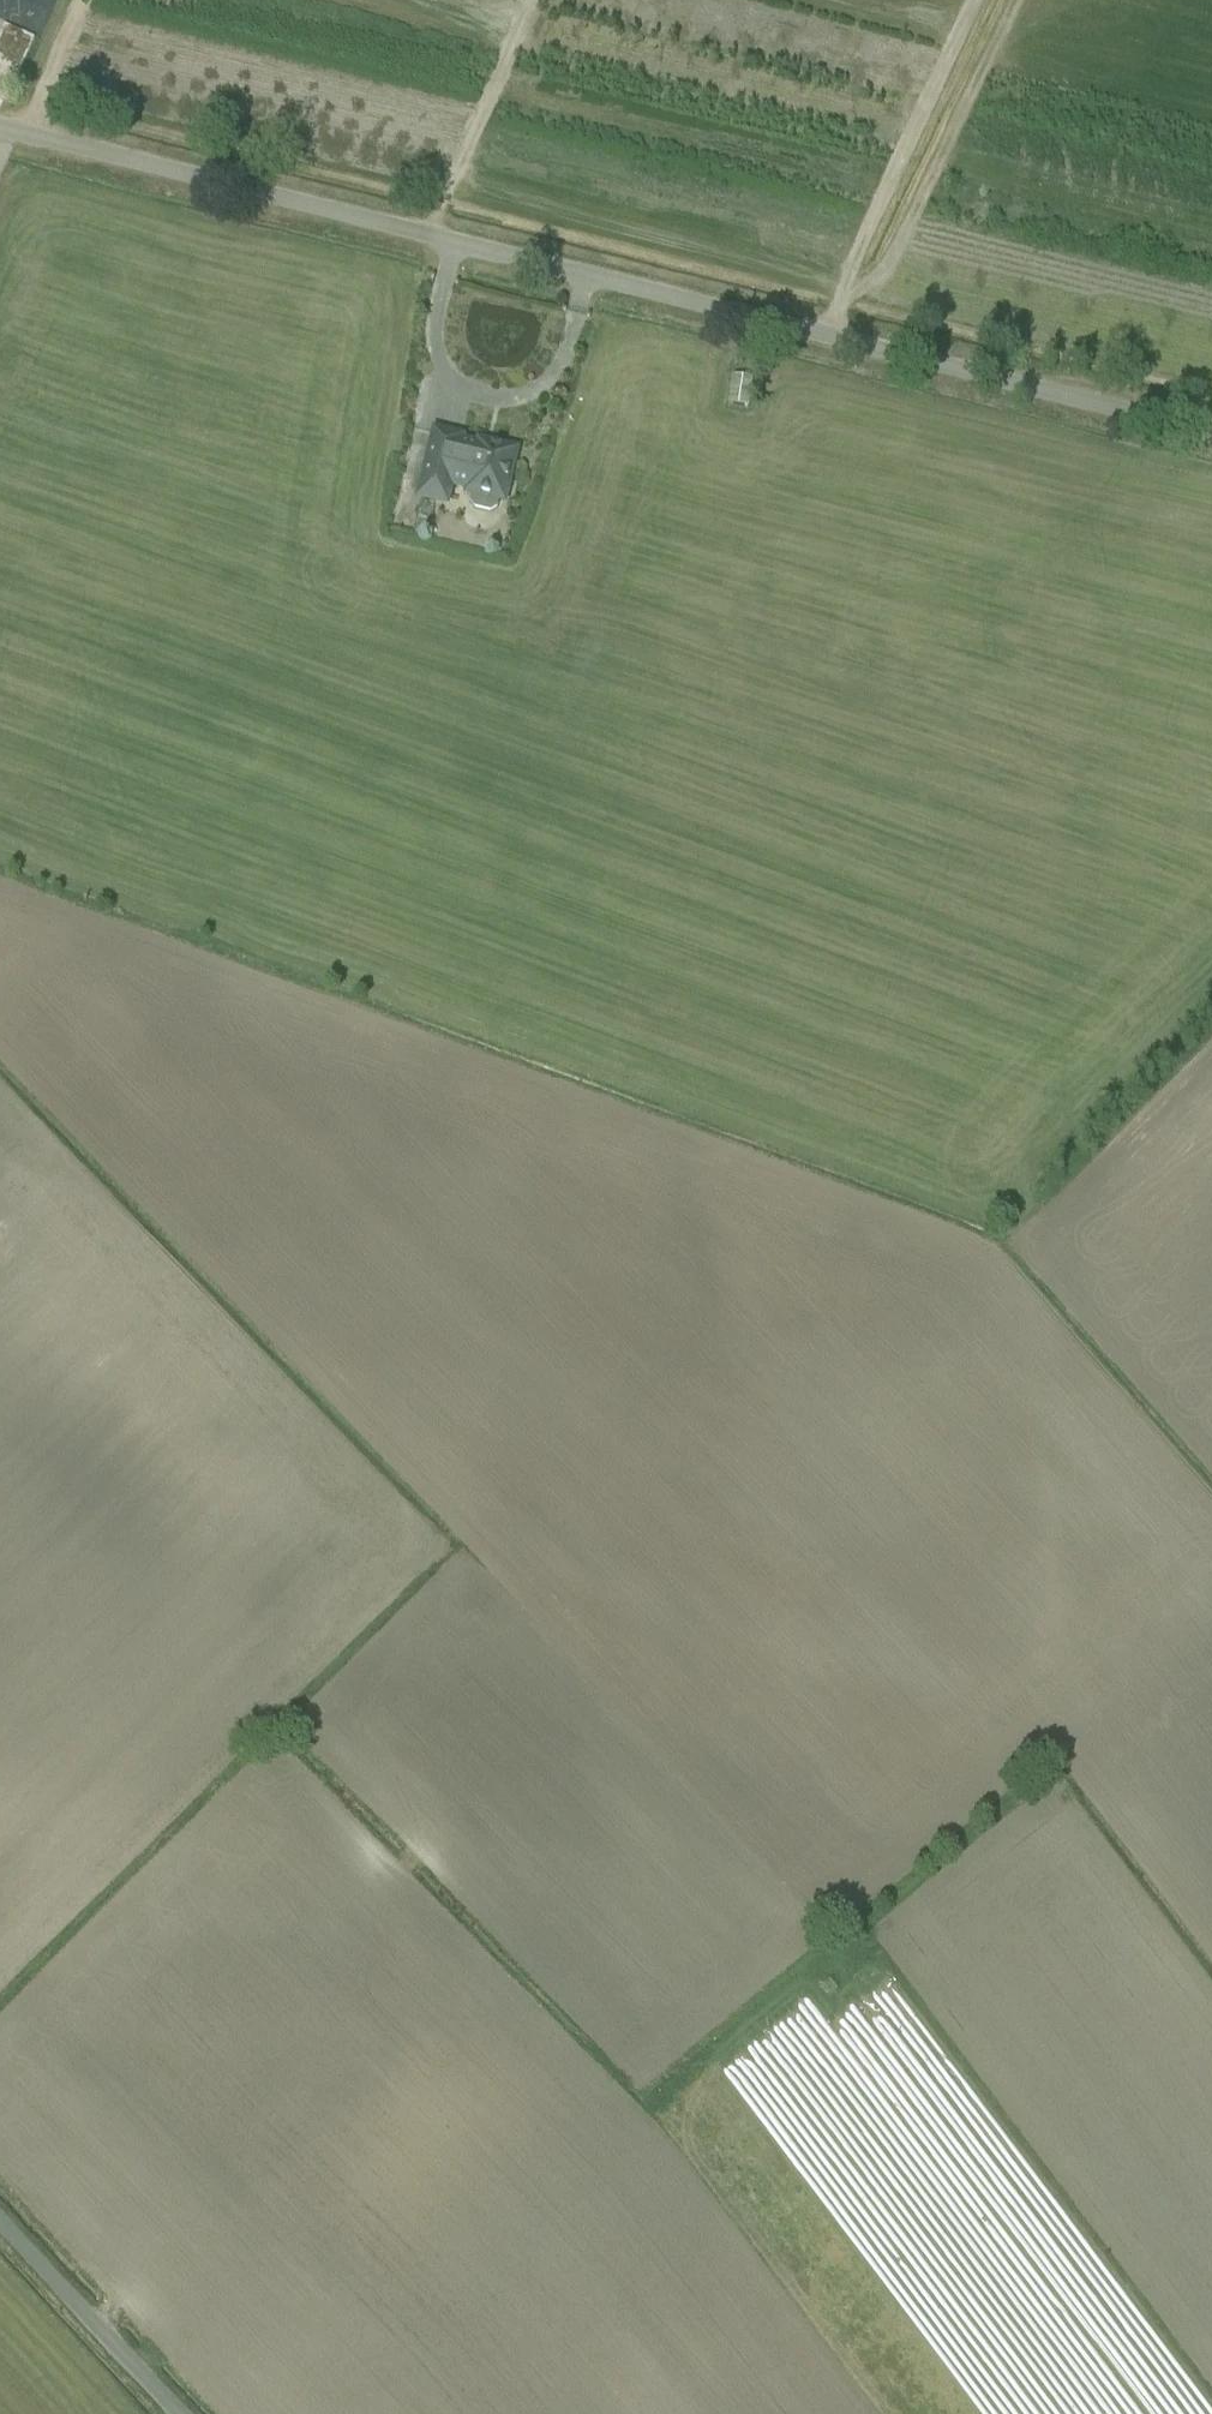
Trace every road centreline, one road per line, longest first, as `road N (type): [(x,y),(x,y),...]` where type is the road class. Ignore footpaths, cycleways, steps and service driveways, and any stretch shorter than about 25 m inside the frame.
road 1 (unclassified): [(1211,432),(0,125)]
road 2 (unclassified): [(178,2413),(0,2223)]

